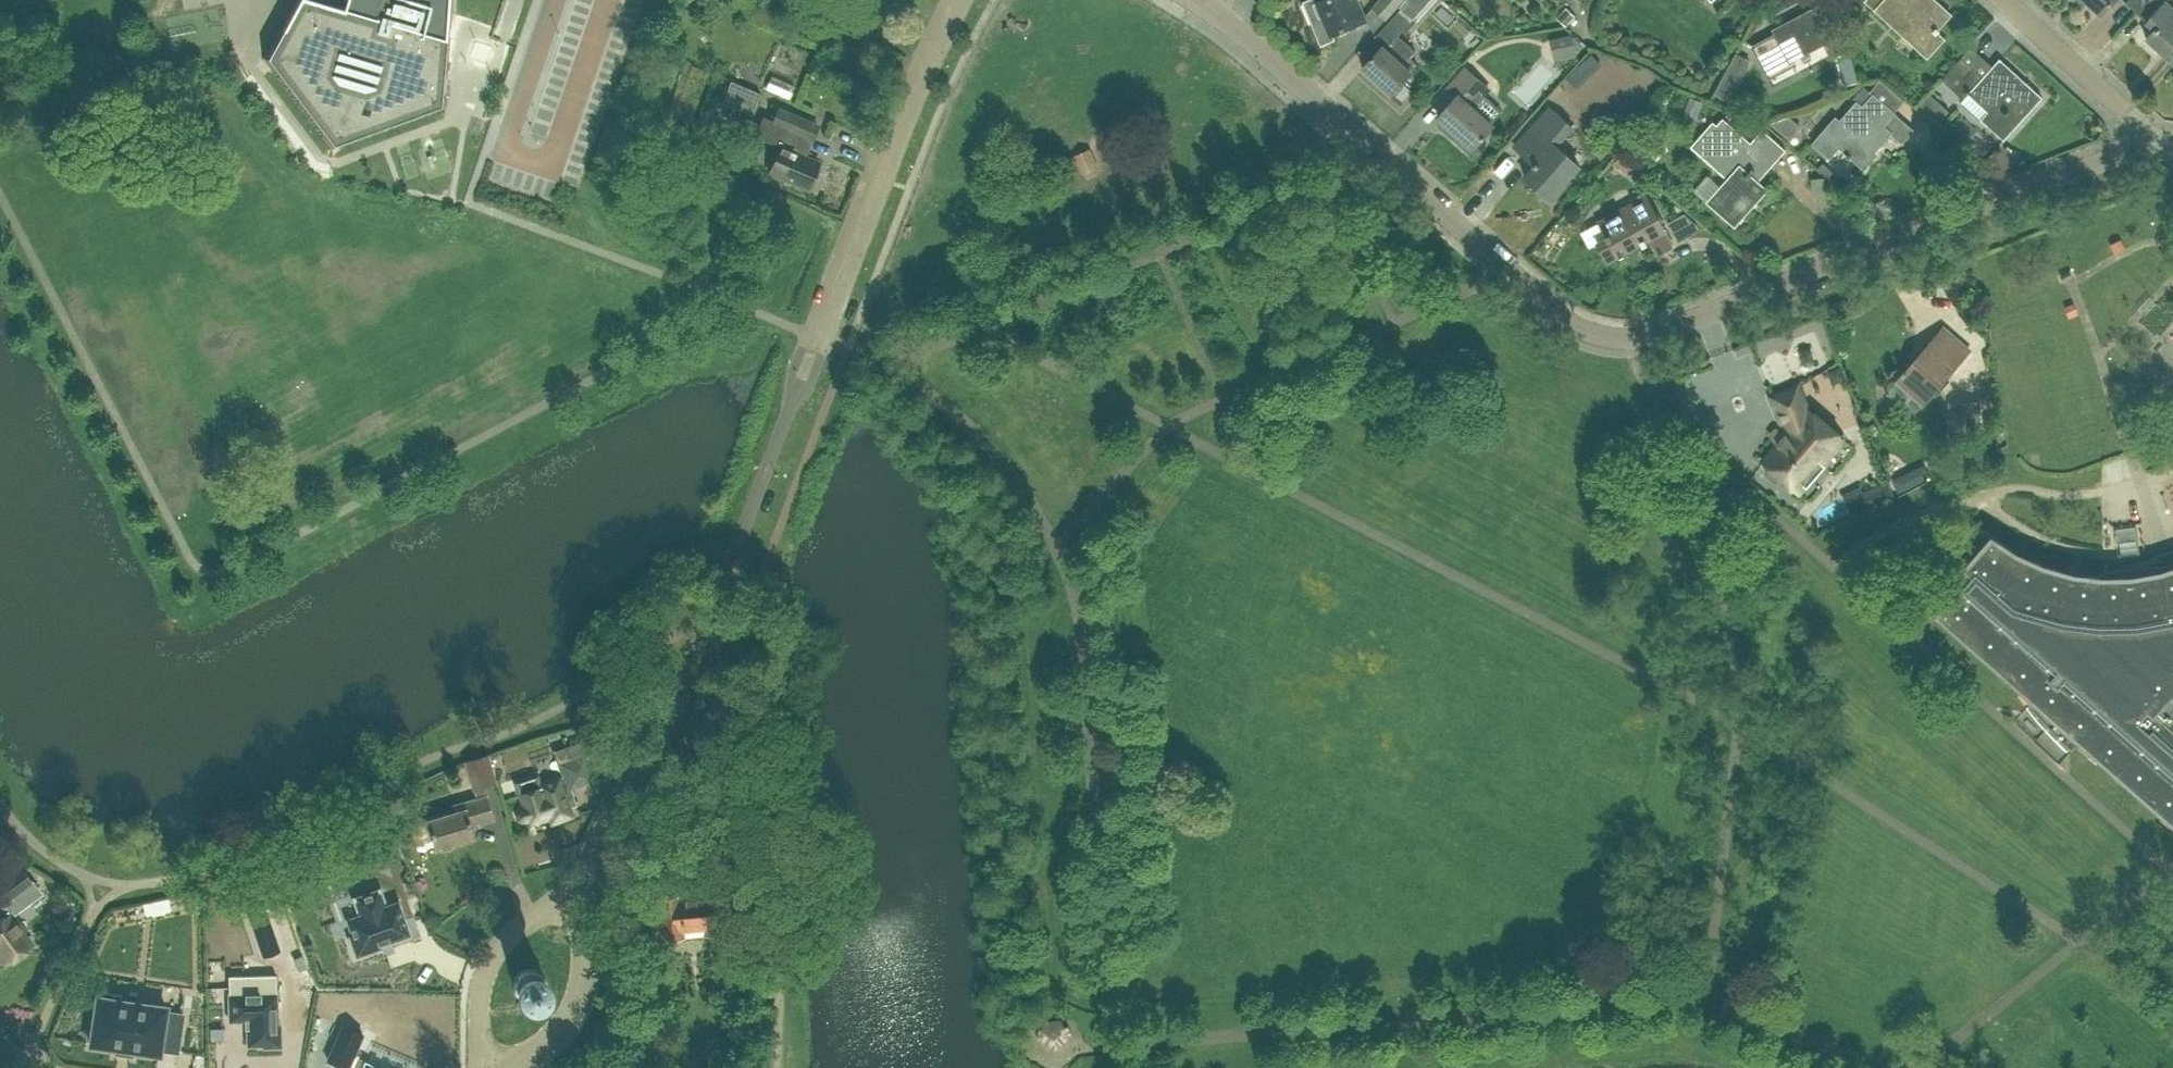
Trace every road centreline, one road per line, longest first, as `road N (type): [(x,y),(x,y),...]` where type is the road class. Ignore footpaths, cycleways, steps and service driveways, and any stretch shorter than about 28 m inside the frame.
road 1 (unclassified): [(2162,142),(1650,331),(1601,337),(1547,323),(1185,0)]
road 2 (residential): [(818,338),(959,0)]
road 3 (residential): [(2162,142),(2004,0)]
road 4 (residential): [(574,907),(519,927),(488,965),(479,1021),(489,1067)]
road 5 (residential): [(489,1067),(538,1046),(564,1019),(579,987),(574,907)]
road 6 (residential): [(574,907),(657,734)]

